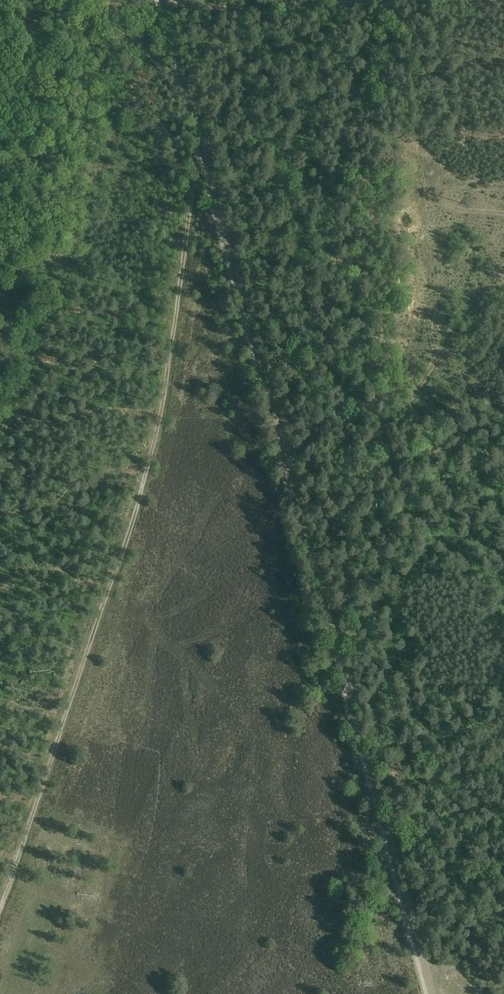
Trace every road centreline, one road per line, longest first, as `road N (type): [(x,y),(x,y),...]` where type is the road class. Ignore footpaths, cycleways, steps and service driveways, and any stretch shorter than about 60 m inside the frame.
road 1 (track): [(434,993),(201,143)]
road 2 (track): [(199,154),(140,497),(0,916)]
road 3 (track): [(166,7),(503,3)]
road 4 (track): [(201,143),(166,7)]

